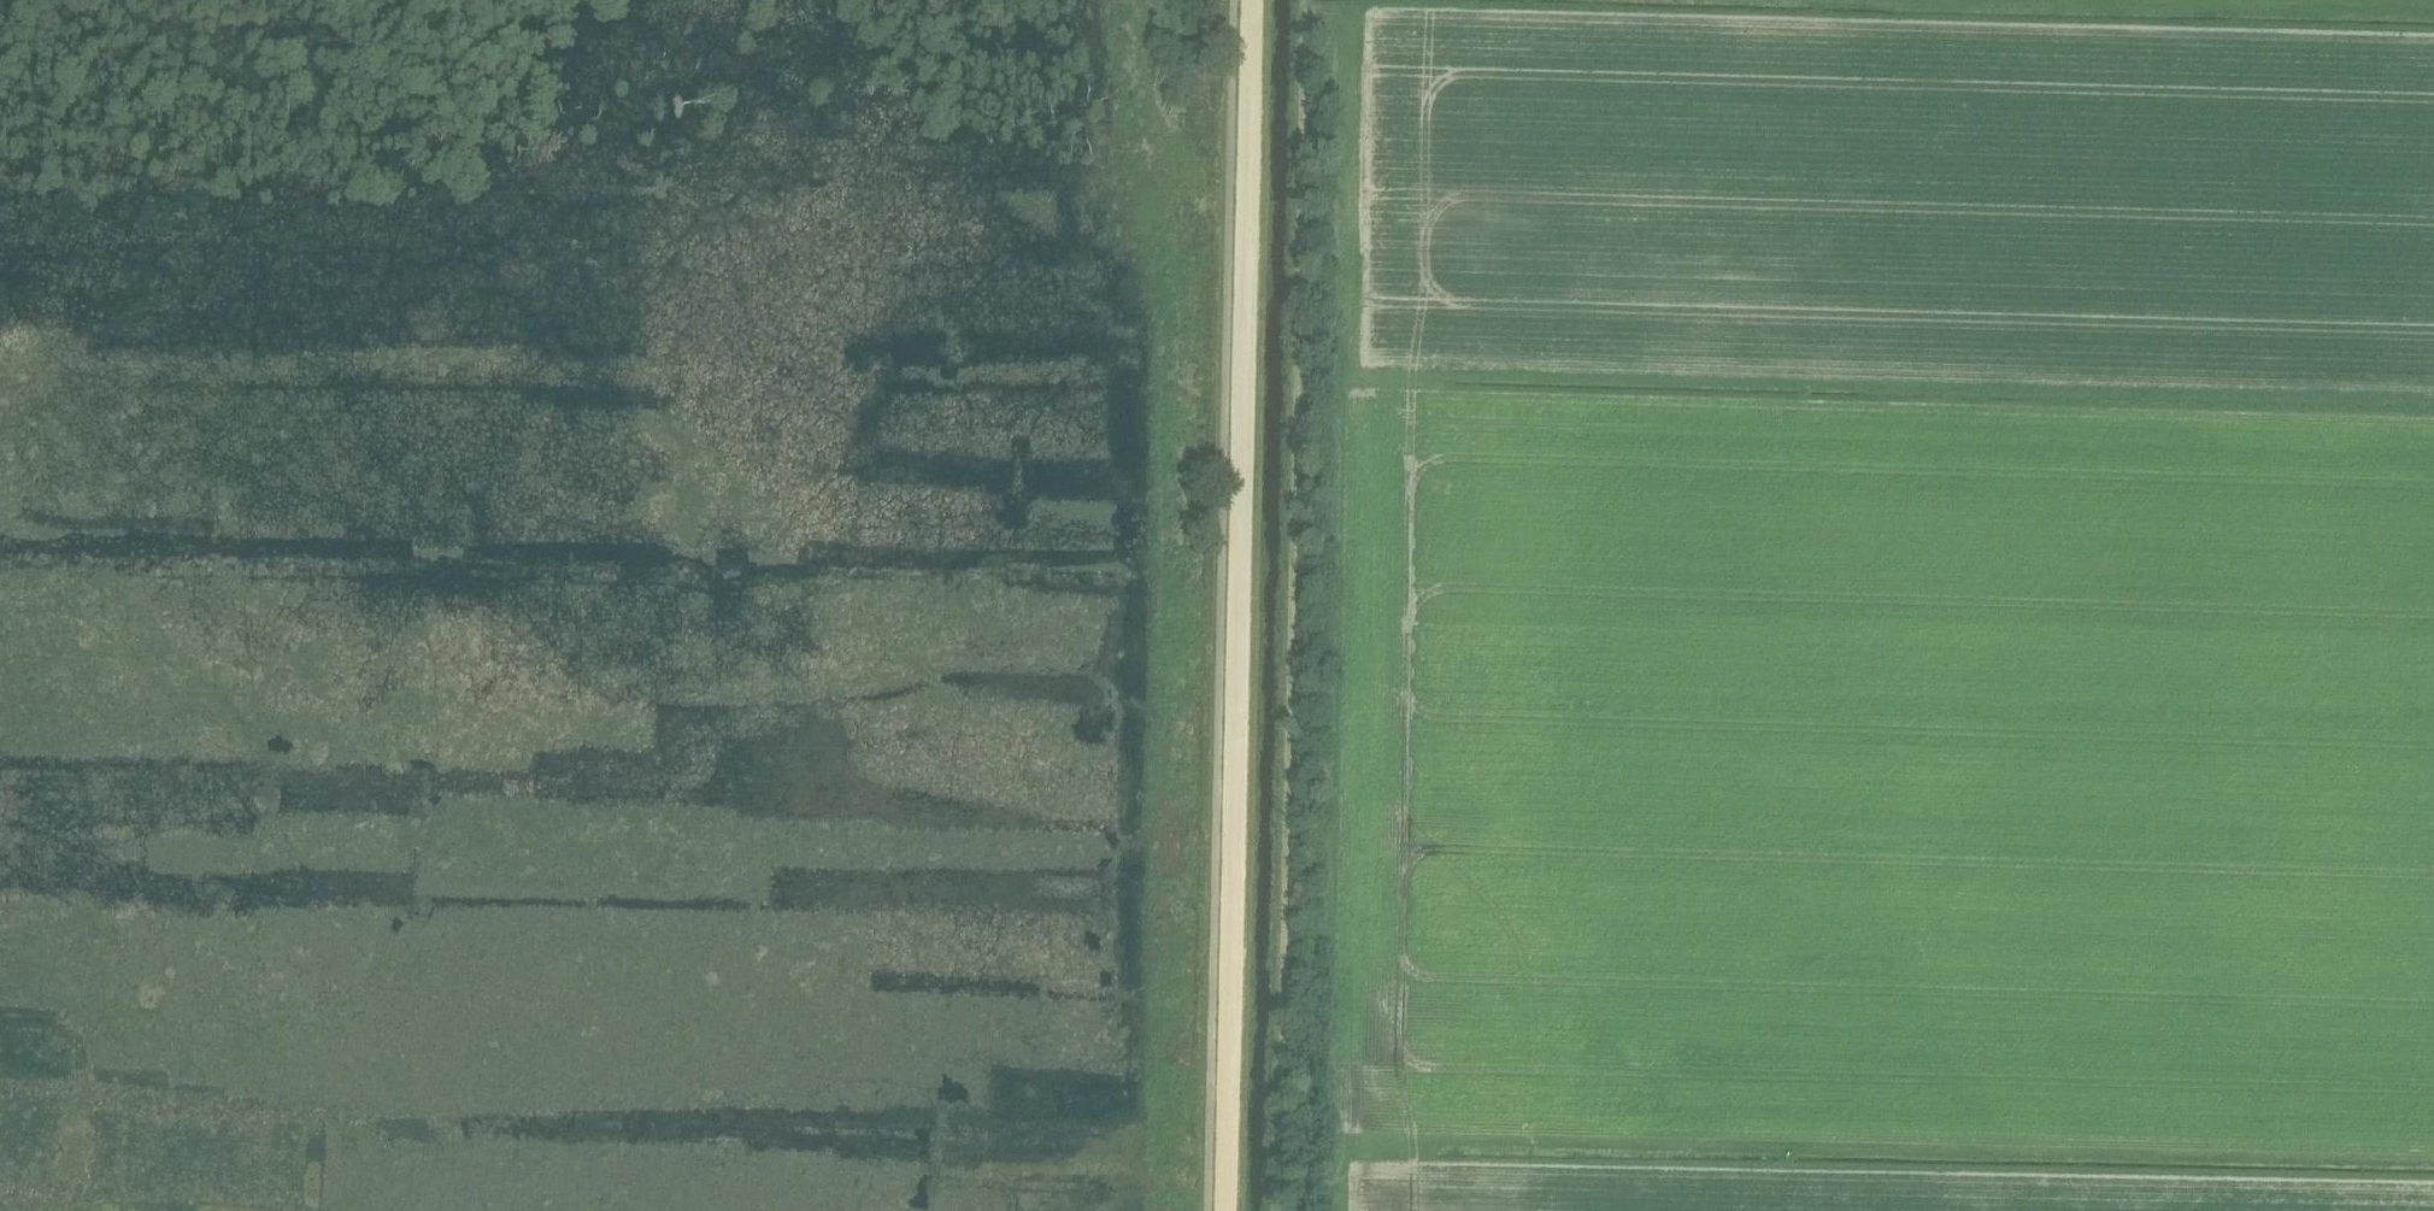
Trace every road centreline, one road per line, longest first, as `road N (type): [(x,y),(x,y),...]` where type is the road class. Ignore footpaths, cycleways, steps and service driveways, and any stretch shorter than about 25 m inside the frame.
road 1 (track): [(1253,0),(1227,1210)]

